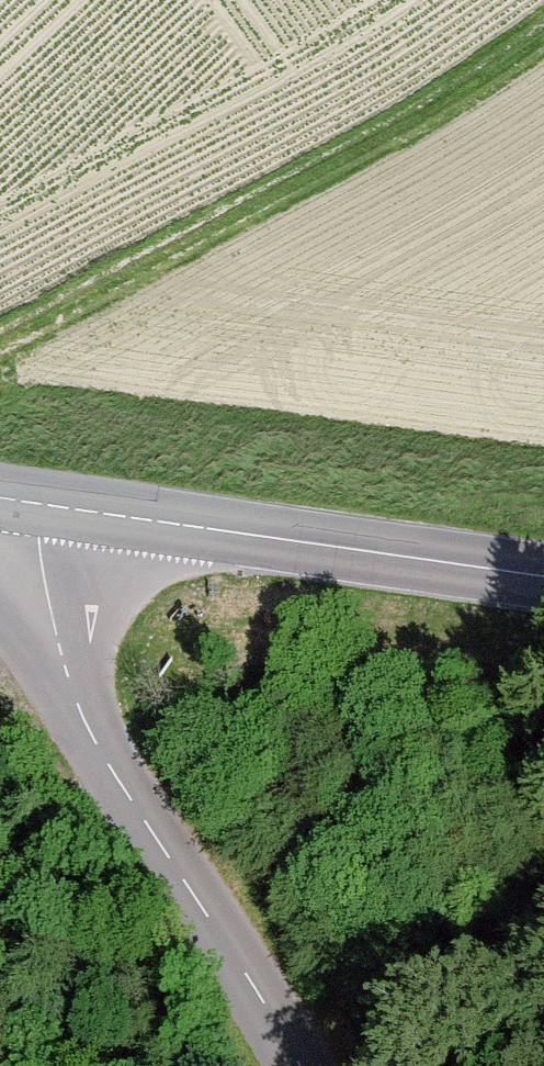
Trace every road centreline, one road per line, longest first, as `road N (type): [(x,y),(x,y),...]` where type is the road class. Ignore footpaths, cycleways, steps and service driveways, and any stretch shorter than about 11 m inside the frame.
road 1 (unclassified): [(41,505),(47,594),(86,722),(300,1065)]
road 2 (track): [(0,330),(494,72),(543,35)]
road 3 (secondary): [(543,580),(41,505)]

